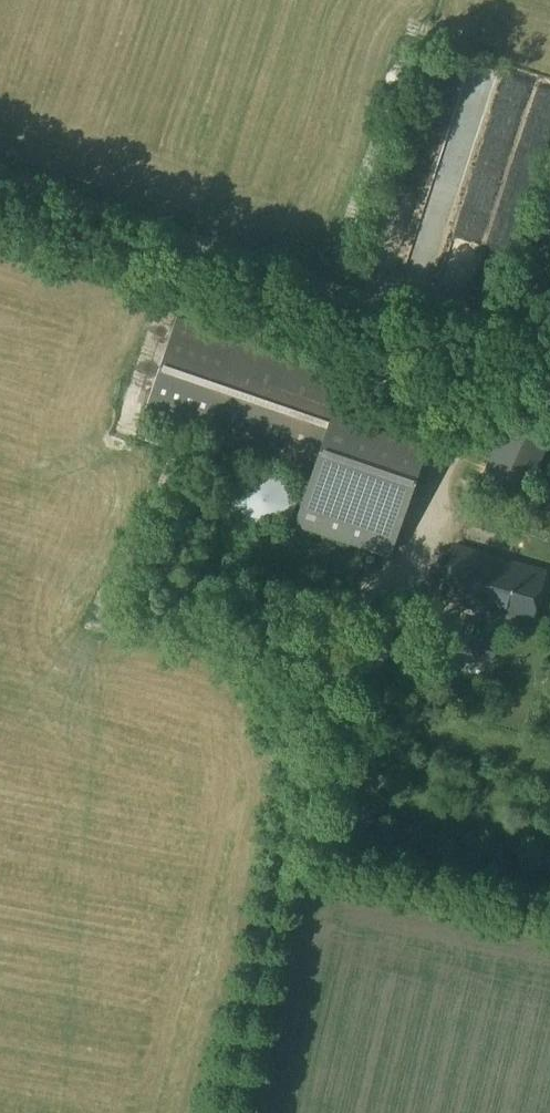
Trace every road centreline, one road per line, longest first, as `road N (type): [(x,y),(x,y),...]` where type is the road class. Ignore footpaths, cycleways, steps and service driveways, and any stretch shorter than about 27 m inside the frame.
road 1 (track): [(549,343),(263,270),(0,172)]

